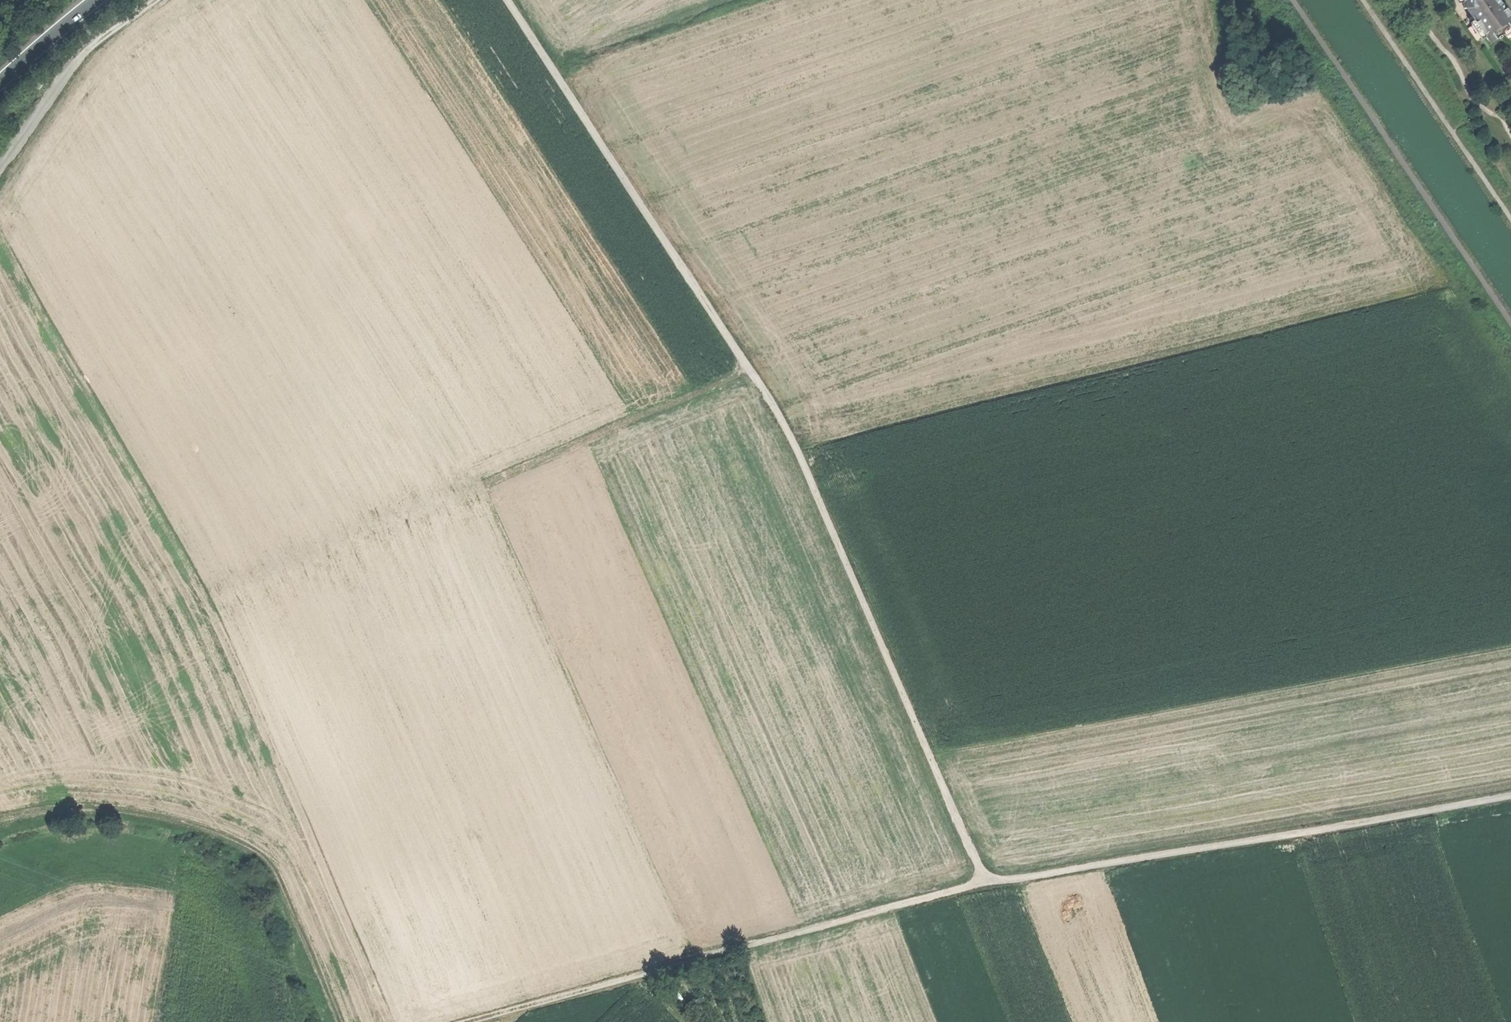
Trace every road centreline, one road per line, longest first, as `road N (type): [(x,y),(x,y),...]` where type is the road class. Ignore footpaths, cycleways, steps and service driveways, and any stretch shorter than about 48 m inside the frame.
road 1 (track): [(514,0),(793,421),(988,882),(1510,795)]
road 2 (track): [(467,1021),(988,882)]
road 3 (track): [(1510,216),(1364,0)]
road 4 (track): [(153,0),(93,42),(0,170)]
road 5 (trunk): [(0,82),(96,0)]

